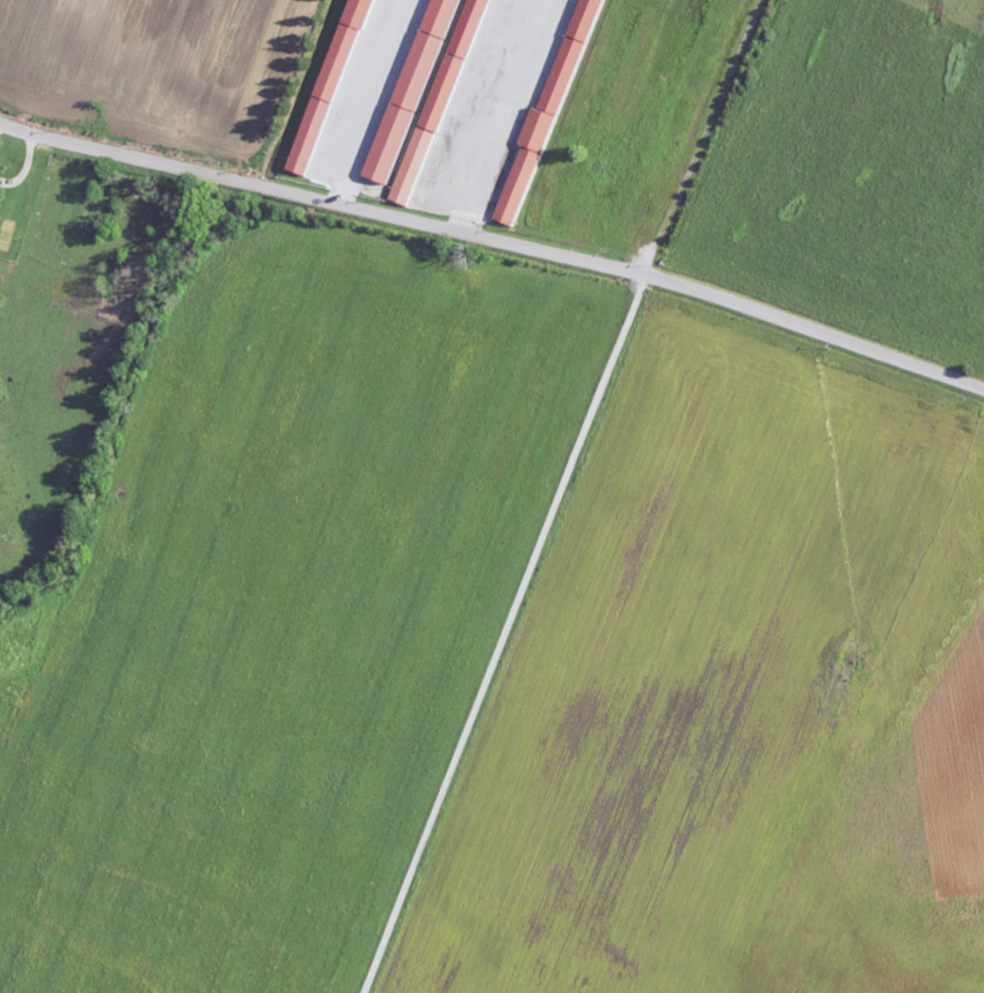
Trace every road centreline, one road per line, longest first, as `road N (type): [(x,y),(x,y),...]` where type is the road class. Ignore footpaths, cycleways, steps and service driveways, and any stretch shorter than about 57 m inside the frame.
road 1 (tertiary): [(983,391),(646,275),(0,124)]
road 2 (residential): [(366,992),(646,275)]

